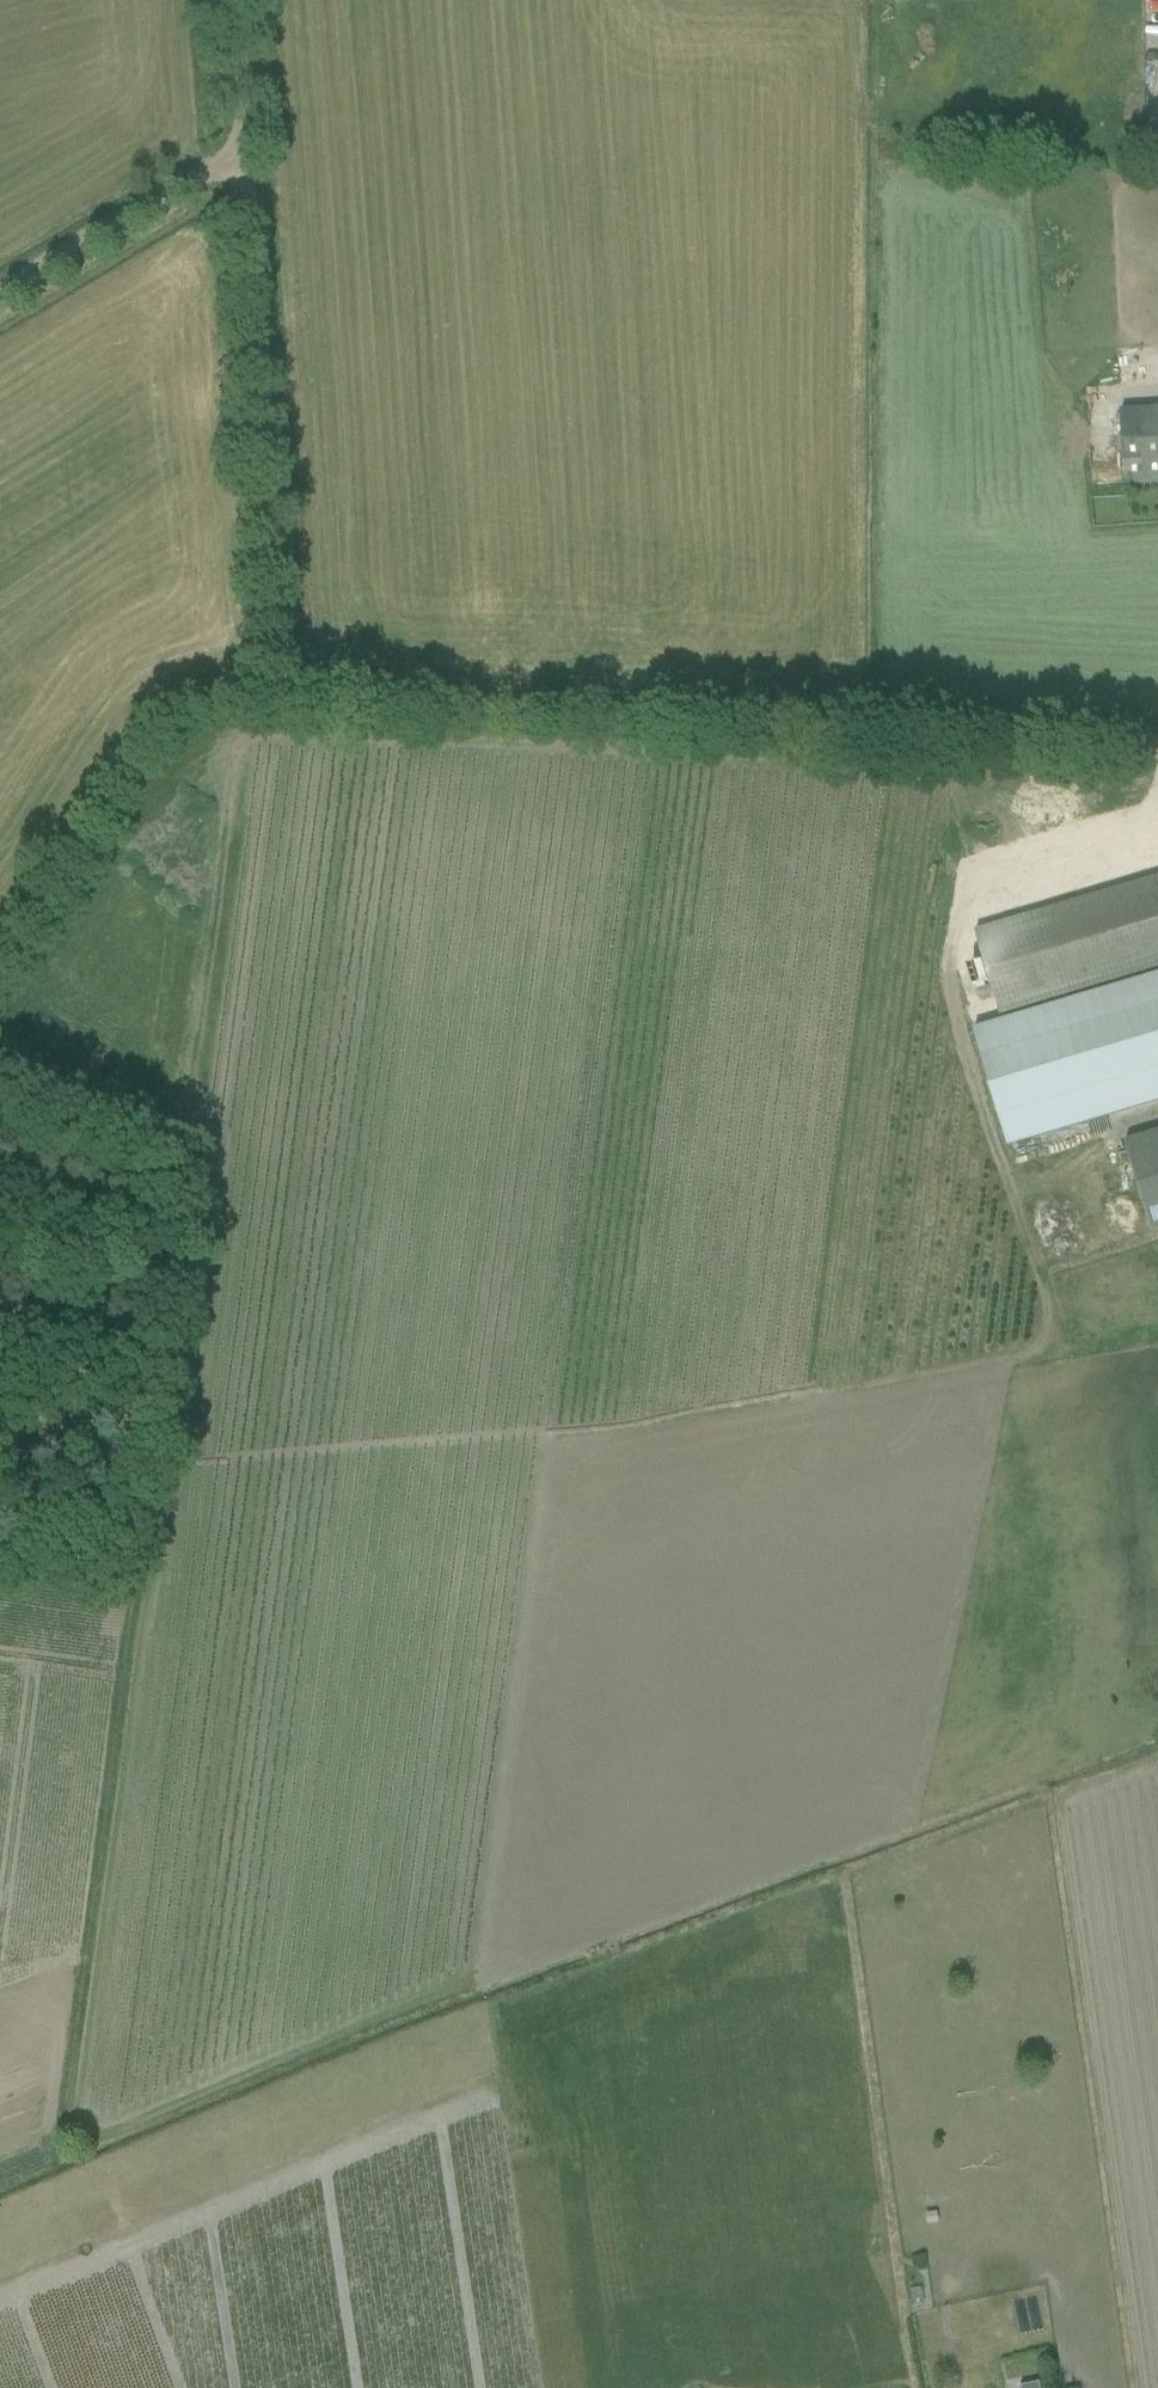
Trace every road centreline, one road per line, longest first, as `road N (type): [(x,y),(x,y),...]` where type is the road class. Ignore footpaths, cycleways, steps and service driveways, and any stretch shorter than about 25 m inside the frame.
road 1 (track): [(1157,745),(287,692),(228,0)]
road 2 (track): [(0,300),(242,157)]

